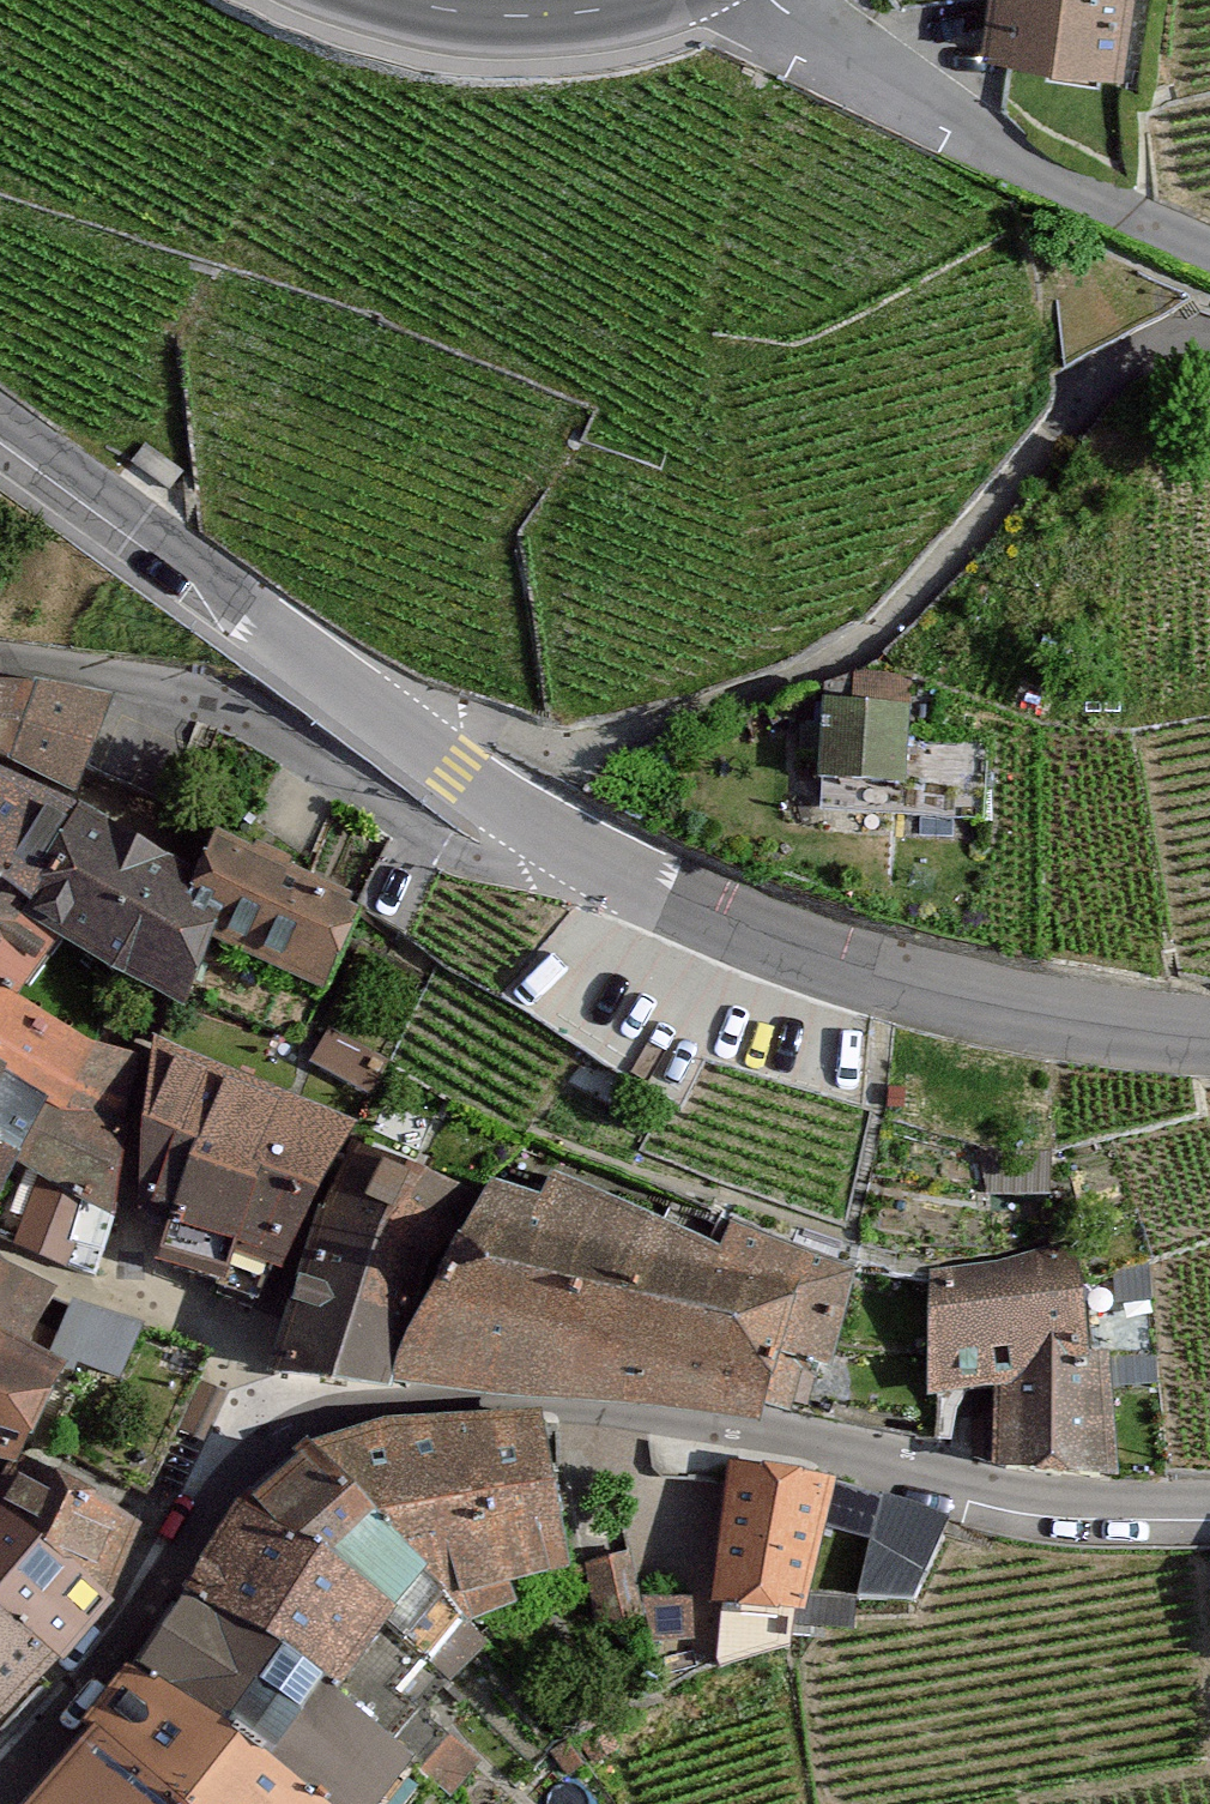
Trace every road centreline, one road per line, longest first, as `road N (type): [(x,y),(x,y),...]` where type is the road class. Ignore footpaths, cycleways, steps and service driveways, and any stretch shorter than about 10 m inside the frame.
road 1 (residential): [(0,1792),(158,1642),(217,1515),(282,1435),(325,1421),(397,1406),(548,1396),(822,1447),(987,1490),(1209,1505)]
road 2 (unclassified): [(397,726),(599,739),(735,704),(880,644),(1085,392),(1164,349),(1209,348)]
road 3 (residential): [(0,663),(64,667),(266,716),(445,847),(524,873),(631,870)]
road 4 (tertiary): [(1209,1044),(1172,1045),(814,954),(631,870)]
road 5 (unclassified): [(752,0),(1018,165),(1209,253)]
road 6 (tertiary): [(397,726),(0,432)]
road 7 (tertiary): [(631,870),(397,726)]
road 8 (tertiary): [(626,0),(573,15),(492,14),(407,0)]

